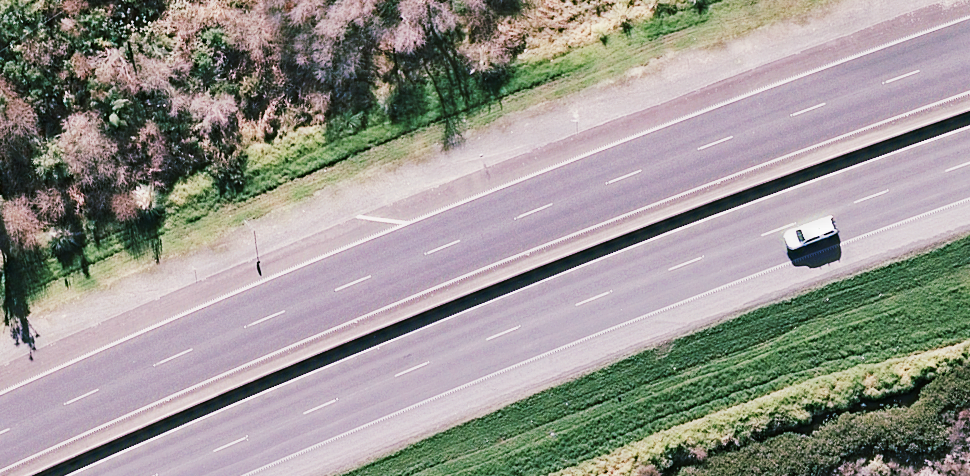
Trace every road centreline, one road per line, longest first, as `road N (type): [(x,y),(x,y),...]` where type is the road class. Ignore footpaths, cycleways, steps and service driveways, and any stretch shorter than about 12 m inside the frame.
road 1 (trunk): [(0,432),(320,290),(676,152),(969,50)]
road 2 (trunk): [(969,163),(352,397),(169,475)]

